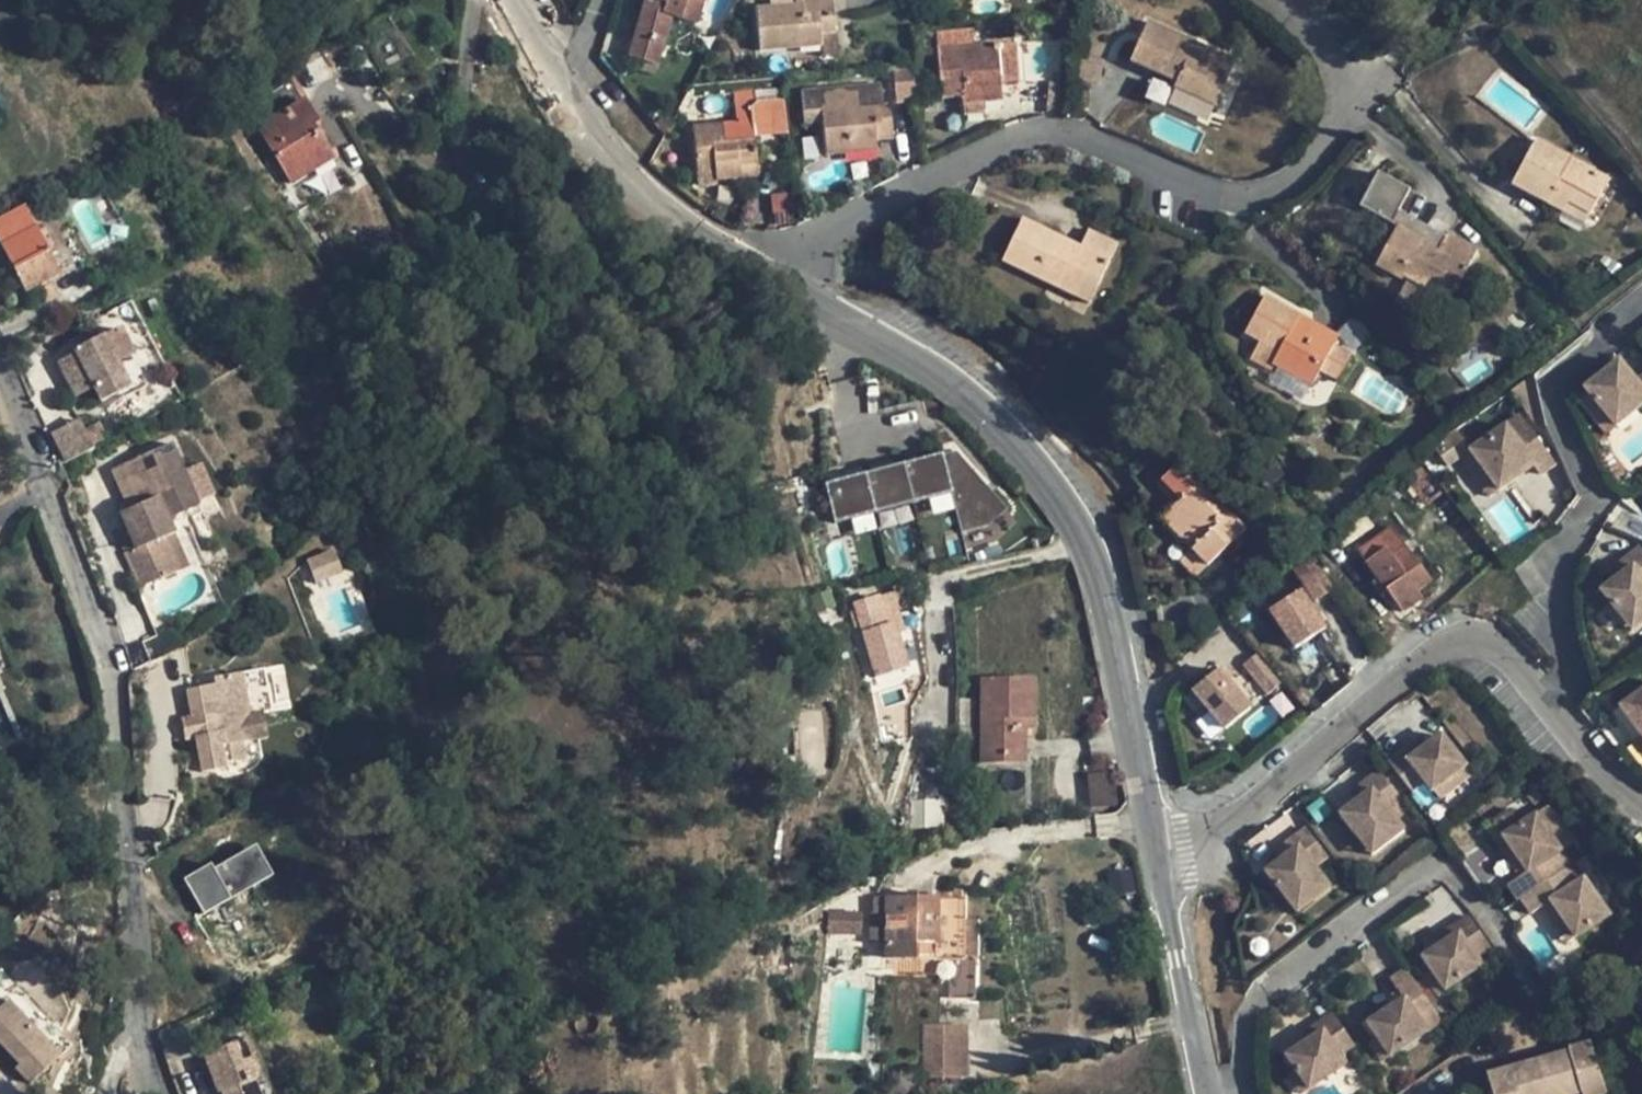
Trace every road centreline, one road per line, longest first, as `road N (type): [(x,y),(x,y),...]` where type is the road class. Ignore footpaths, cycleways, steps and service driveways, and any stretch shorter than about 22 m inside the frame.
road 1 (residential): [(794,286),(821,239),(1010,142),(1050,137),(1246,203),(1299,185),(1339,137),(1344,94),(1326,46),(1269,0)]
road 2 (residential): [(0,364),(132,680),(159,1093)]
road 3 (tertiary): [(794,286),(970,394),(1043,464),(1069,503),(1096,553),(1165,867)]
road 4 (residential): [(1165,867),(1205,852),(1435,649),(1472,640),(1493,646),(1525,672),(1599,774),(1641,809)]
road 5 (tertiary): [(569,106),(682,227),(794,286)]
road 6 (tertiary): [(1165,867),(1214,1093)]
road 7 (tertiary): [(502,0),(569,106)]

